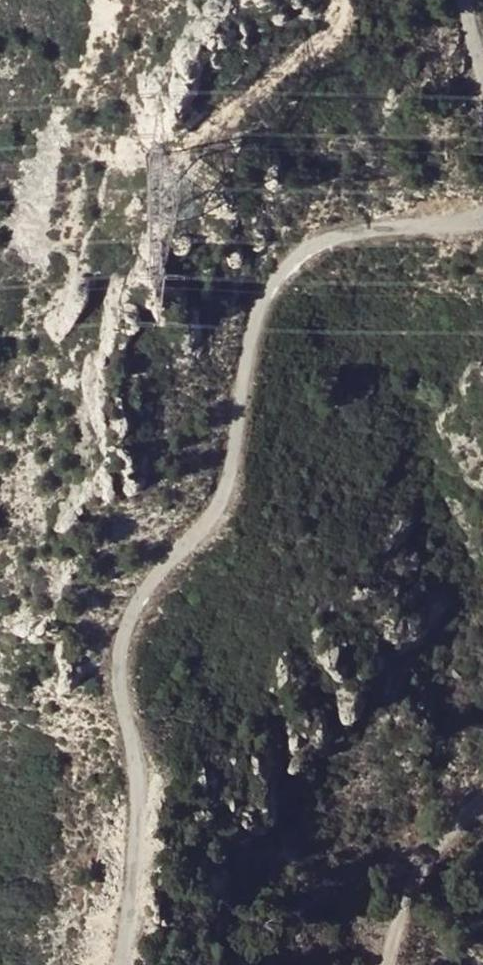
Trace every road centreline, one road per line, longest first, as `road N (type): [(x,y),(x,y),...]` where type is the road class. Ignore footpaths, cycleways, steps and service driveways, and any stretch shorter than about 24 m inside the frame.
road 1 (track): [(115,964),(138,780),(119,655),(166,562),(200,533),(224,495),(263,299),(277,278),(326,243),(482,213)]
road 2 (track): [(343,0),(340,38),(295,59),(203,137)]
road 3 (track): [(482,805),(427,865),(388,964)]

